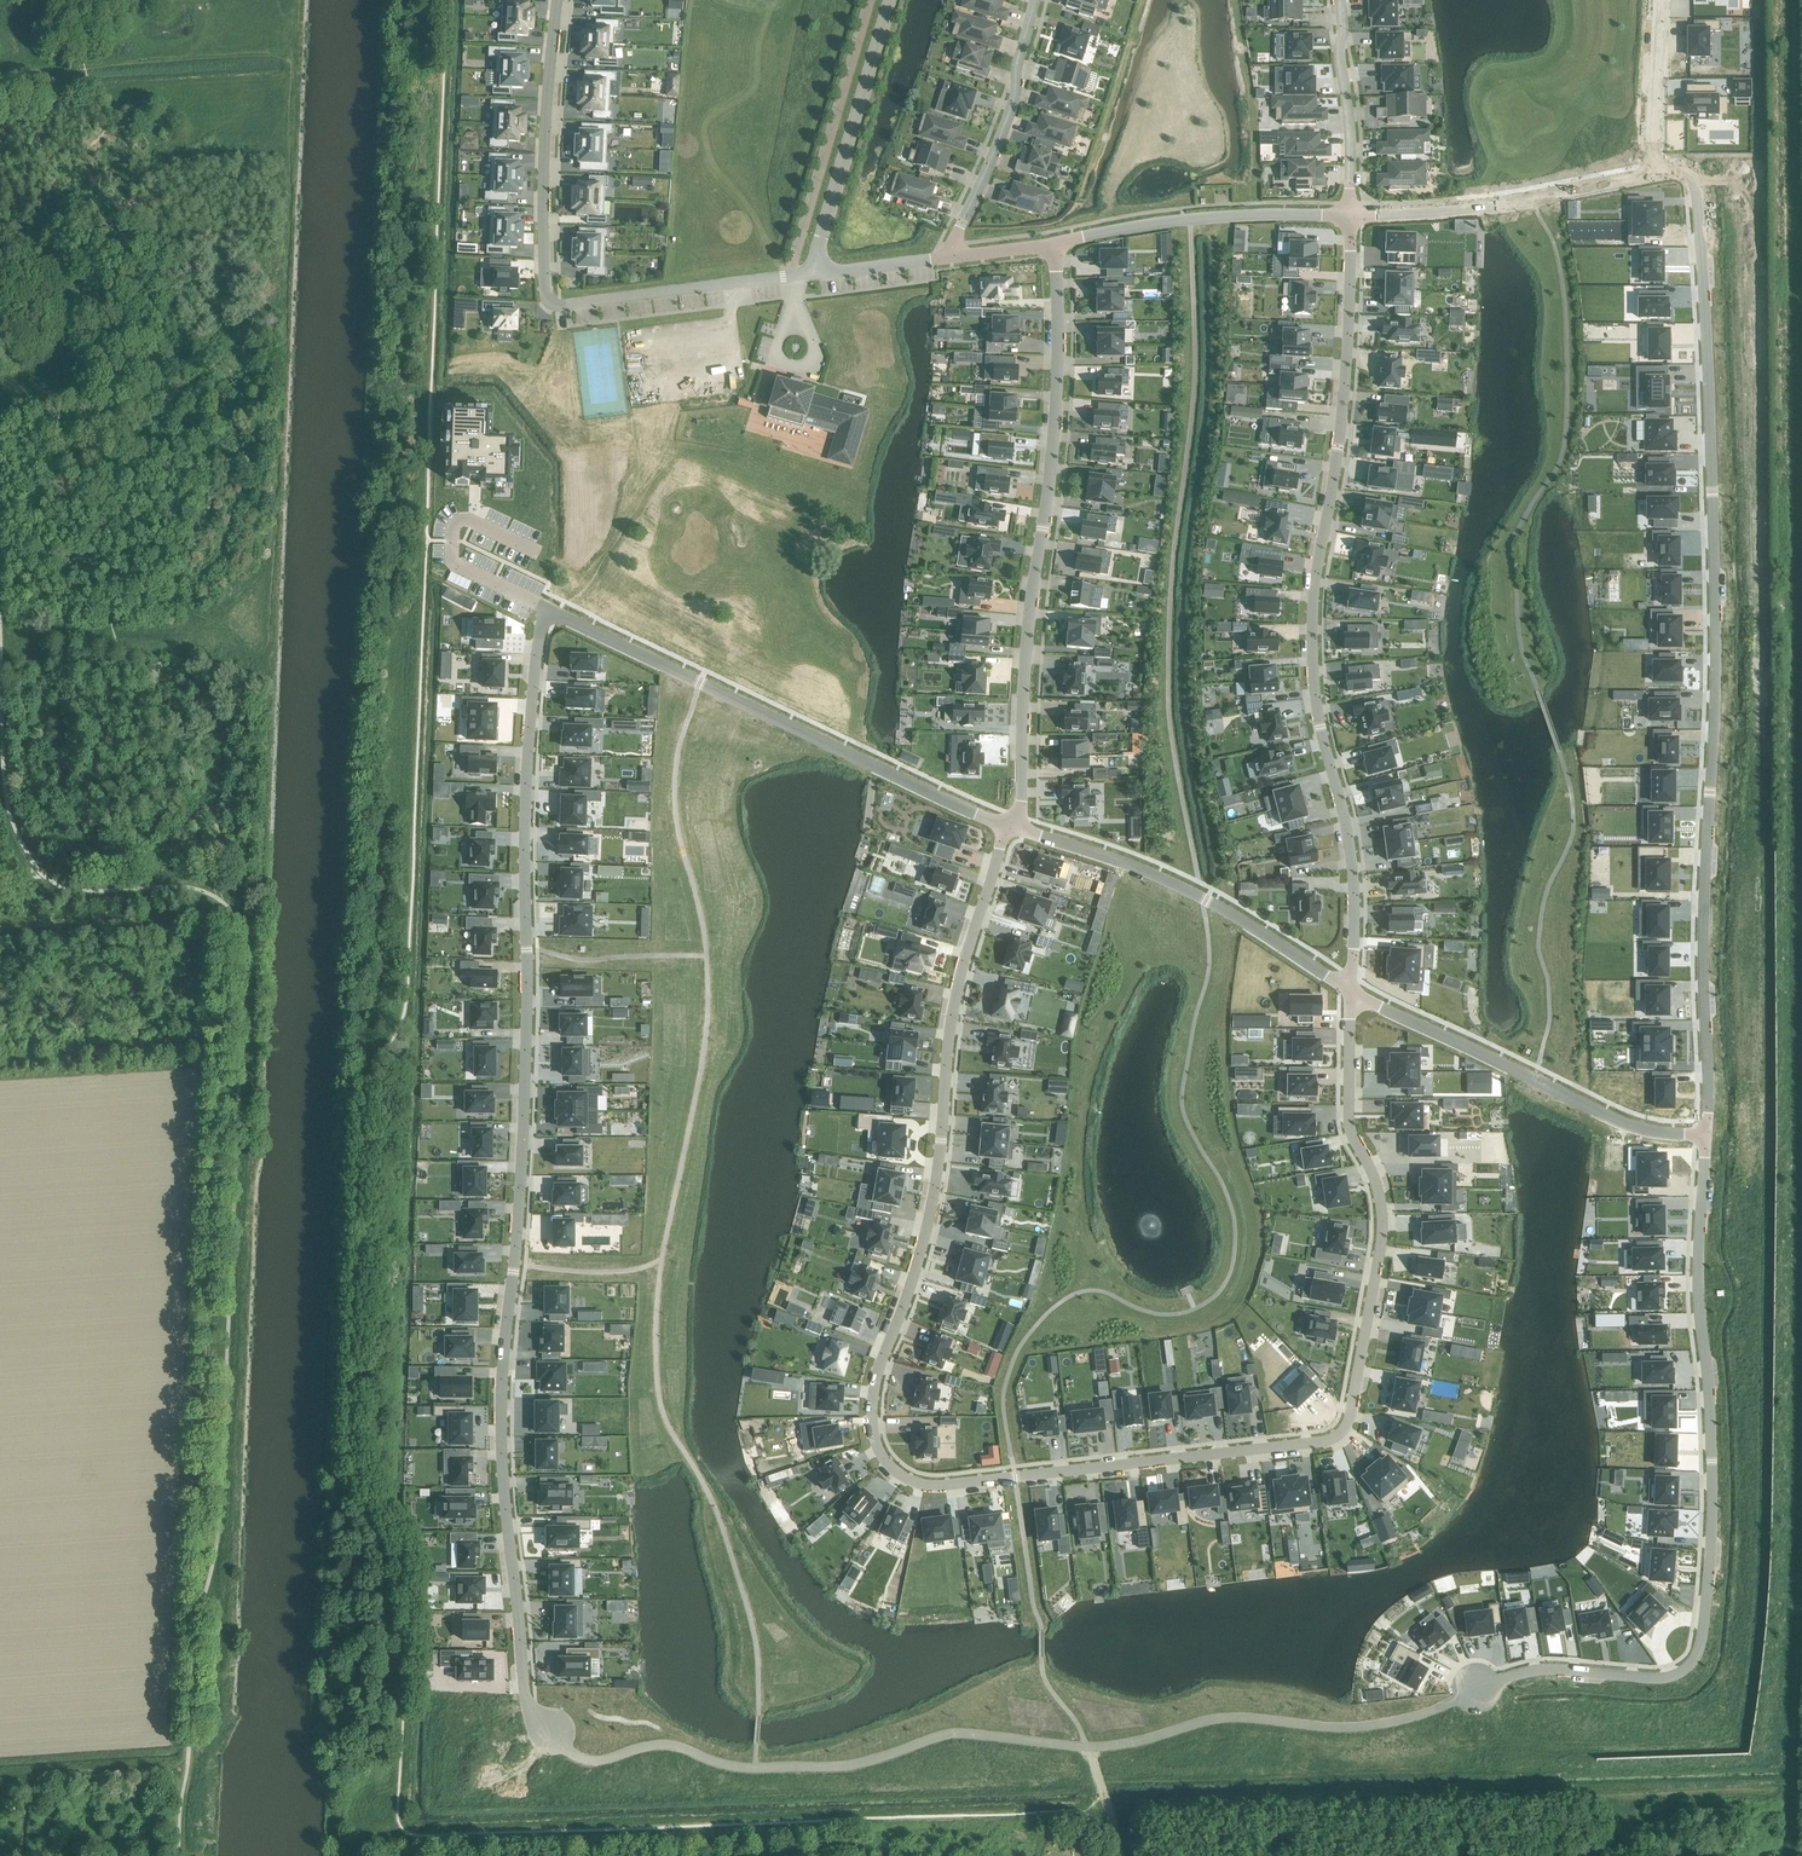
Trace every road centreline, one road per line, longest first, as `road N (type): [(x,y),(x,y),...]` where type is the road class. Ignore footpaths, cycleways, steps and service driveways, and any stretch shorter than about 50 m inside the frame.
road 1 (residential): [(1011,827),(961,966),(937,1176),(873,1390),(875,1442),(907,1479),(937,1485),(1312,1443),(1343,1429),(1381,1226),(1374,1180),(1349,1118),(1350,992)]
road 2 (residential): [(548,610),(536,663),(525,796),(522,1144),(500,1436),(523,1681),(536,1720),(551,1733)]
road 3 (residential): [(1705,1136),(1702,939),(1716,682),(1703,267),(1691,178),(1655,173)]
road 4 (residential): [(1350,215),(1338,447),(1311,633),(1321,727),(1353,873),(1350,992)]
road 5 (residential): [(1475,1689),(1548,1670),(1664,1677),(1698,1651),(1711,1530),(1698,1286),(1705,1136)]
road 6 (residential): [(1011,827),(1021,807),(1030,614),(1053,446),(1053,244)]
road 7 (residential): [(1011,827),(548,610)]
road 8 (residential): [(1350,992),(1613,1119),(1705,1136)]
road 9 (residential): [(1350,992),(1206,900),(1117,858),(1011,827)]
road 10 (residential): [(559,305),(544,293),(545,103),(557,0)]
road 11 (residential): [(1350,215),(1477,208),(1655,173)]
road 12 (residential): [(1053,244),(1190,219),(1350,215)]
road 13 (residential): [(811,273),(891,0)]
road 14 (residential): [(945,260),(1005,126),(1035,0)]
road 15 (residential): [(559,305),(811,273)]
road 16 (residential): [(1340,0),(1350,215)]
road 17 (residential): [(1655,173),(1659,0)]
road 18 (residential): [(811,273),(945,260)]

